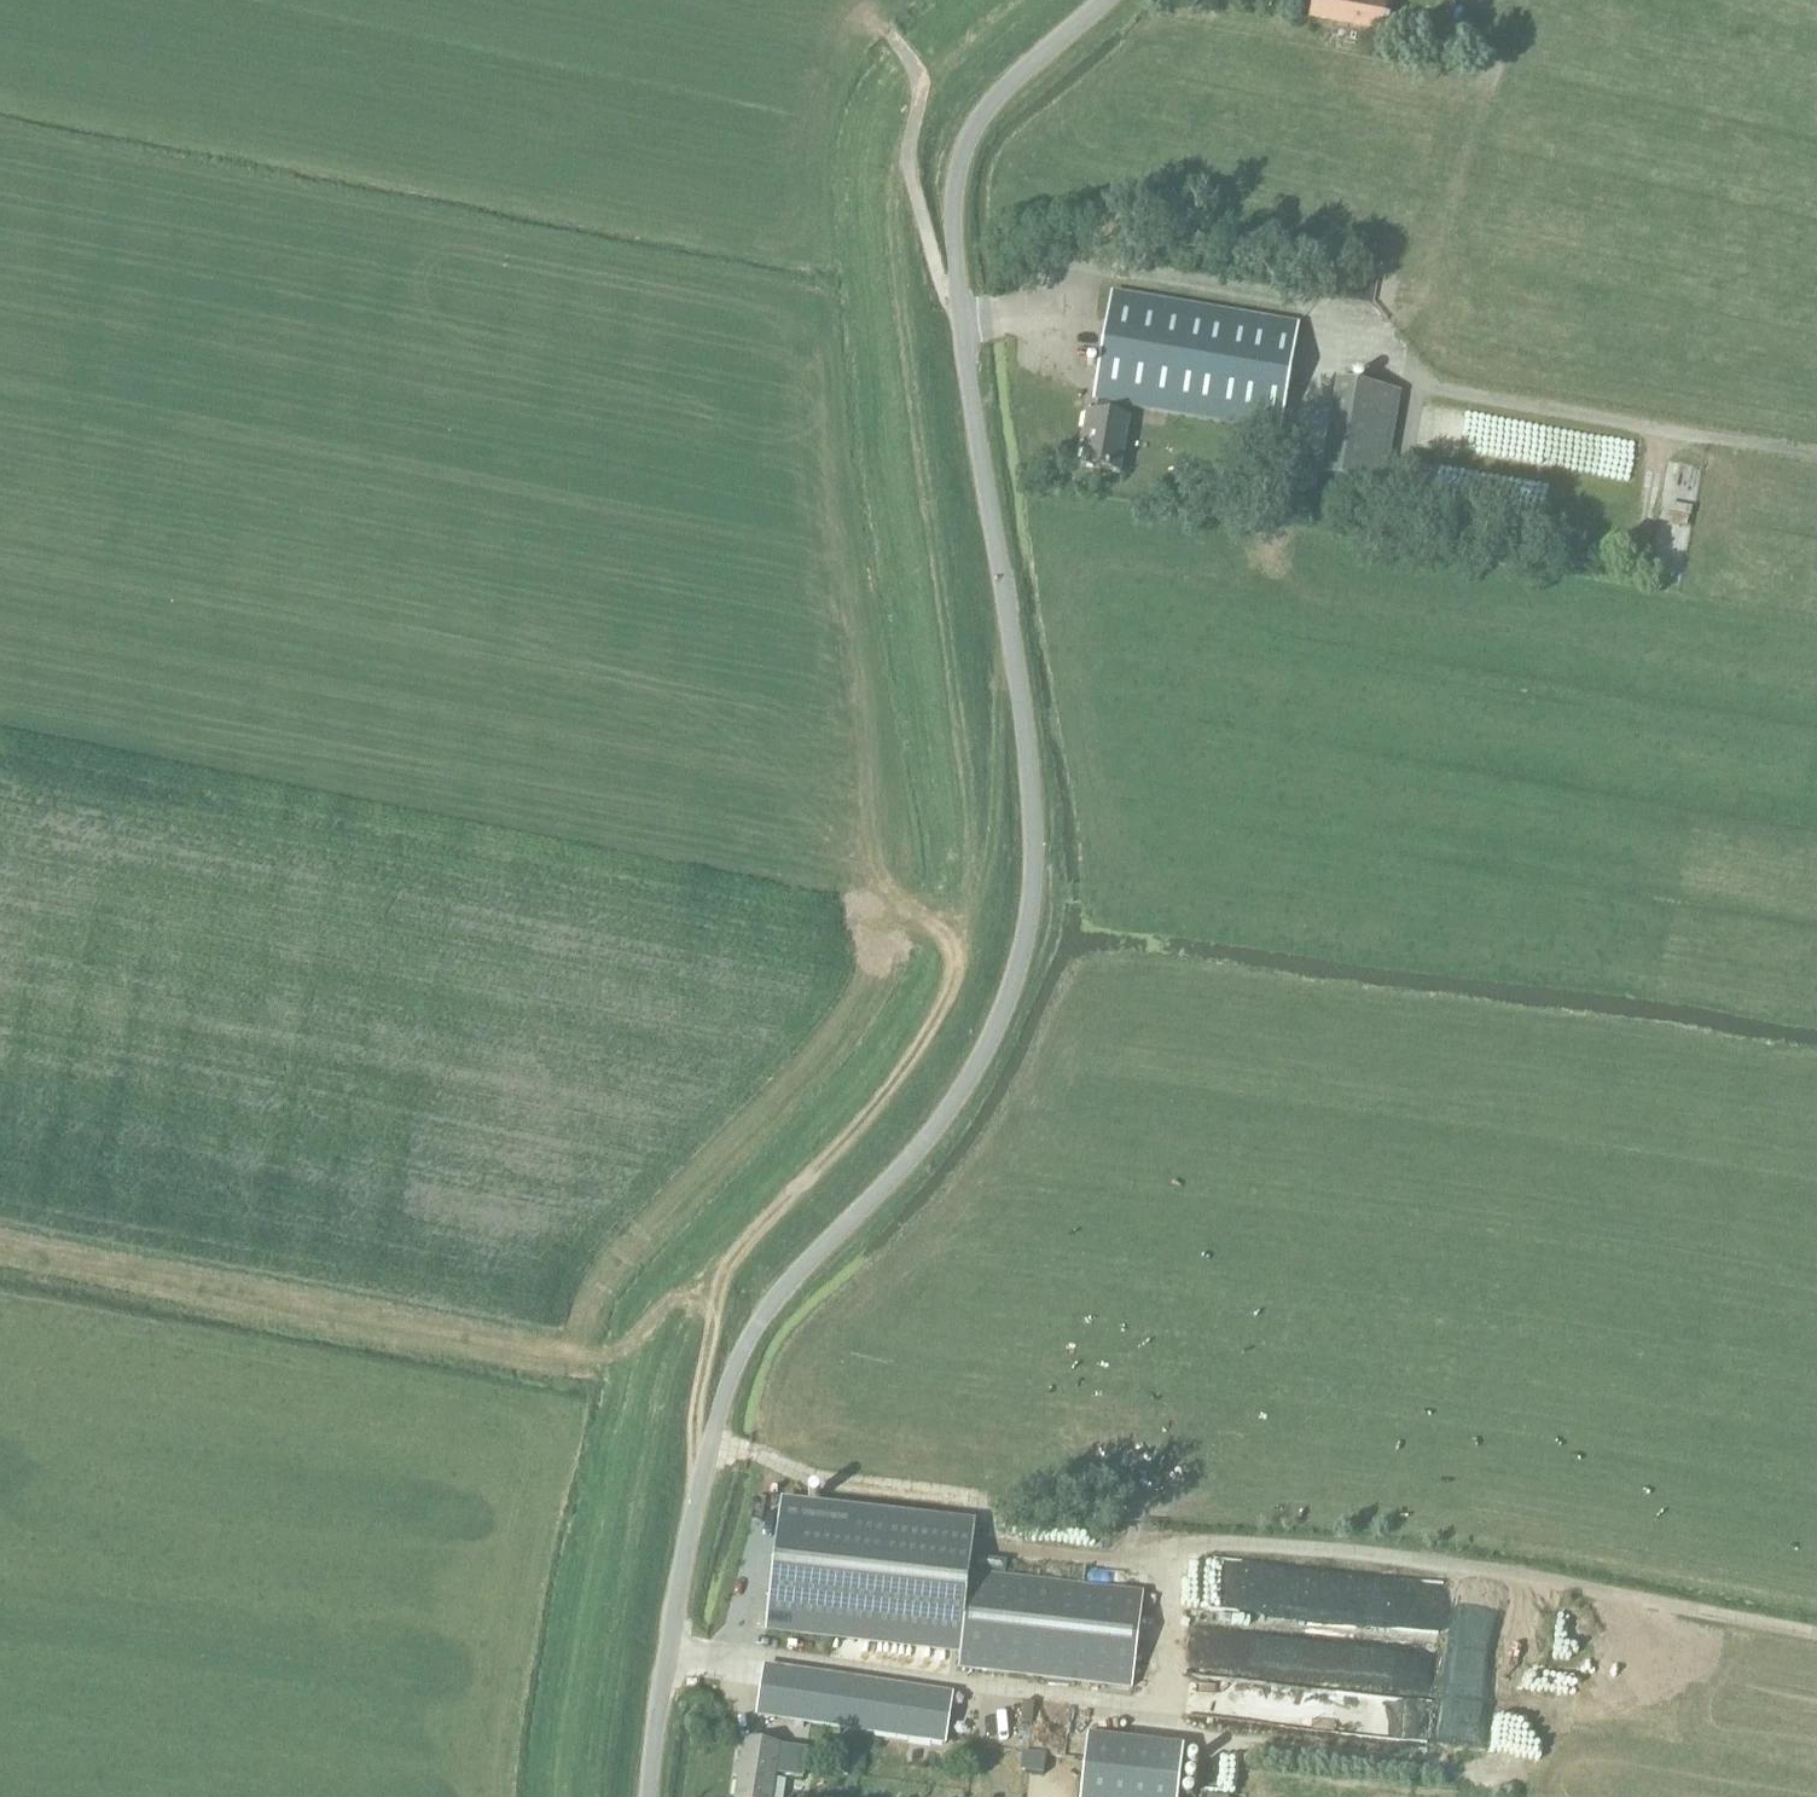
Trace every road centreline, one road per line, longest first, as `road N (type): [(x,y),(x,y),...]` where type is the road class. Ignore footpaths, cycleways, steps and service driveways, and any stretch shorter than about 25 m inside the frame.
road 1 (unclassified): [(654,1796),(666,1642),(737,1357),(771,1302),(832,1234),(885,1192),(969,1077),(1028,934),(1030,761),(953,226),(958,165),(986,115),(1109,0)]
road 2 (track): [(699,1301),(710,1326),(690,1405),(701,1453),(717,1448),(829,1481),(996,1502),(1005,1544),(1172,1563),(1162,1706),(666,1642)]
road 3 (track): [(0,1240),(565,1356),(601,1355),(631,1340),(669,1303),(699,1301)]
road 4 (track): [(1572,1581),(1365,1549),(1186,1539),(1172,1563)]
road 5 (track): [(878,28),(929,84),(912,167),(941,283),(966,306),(1028,319)]
road 6 (track): [(969,918),(991,837),(997,704),(1016,662)]

